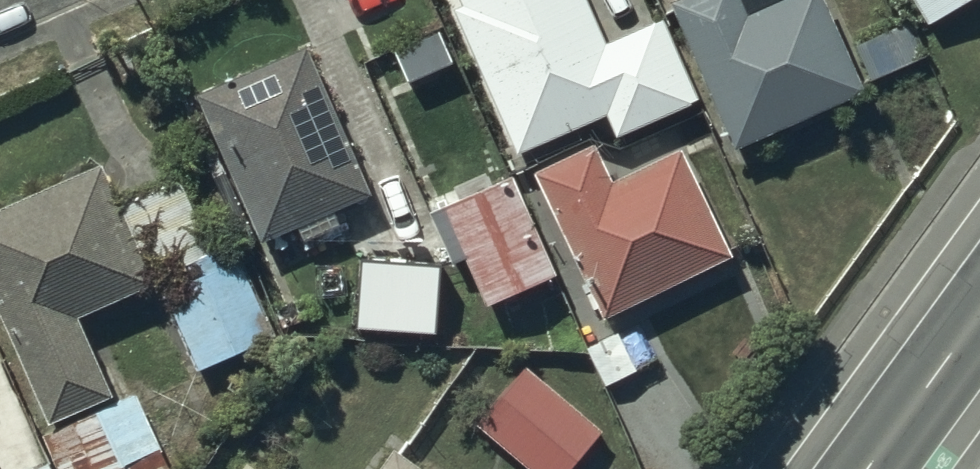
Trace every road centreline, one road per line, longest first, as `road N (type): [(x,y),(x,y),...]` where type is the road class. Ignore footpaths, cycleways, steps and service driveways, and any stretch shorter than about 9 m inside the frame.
road 1 (primary): [(871,468),(979,319)]

